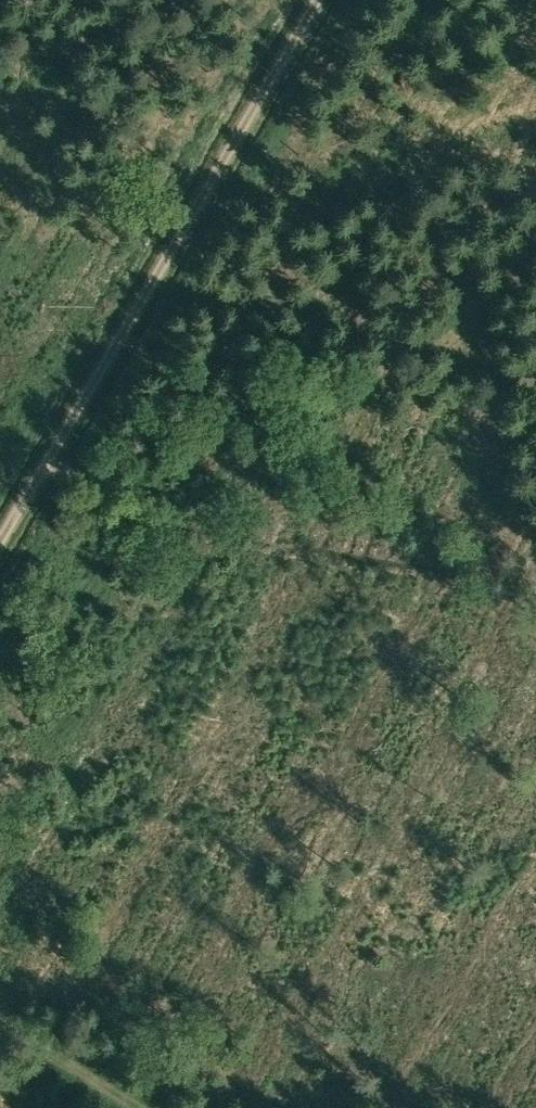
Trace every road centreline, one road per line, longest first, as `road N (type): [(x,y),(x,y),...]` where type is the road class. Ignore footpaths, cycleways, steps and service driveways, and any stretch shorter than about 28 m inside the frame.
road 1 (track): [(0,546),(318,0)]
road 2 (track): [(136,1107),(0,1023)]

